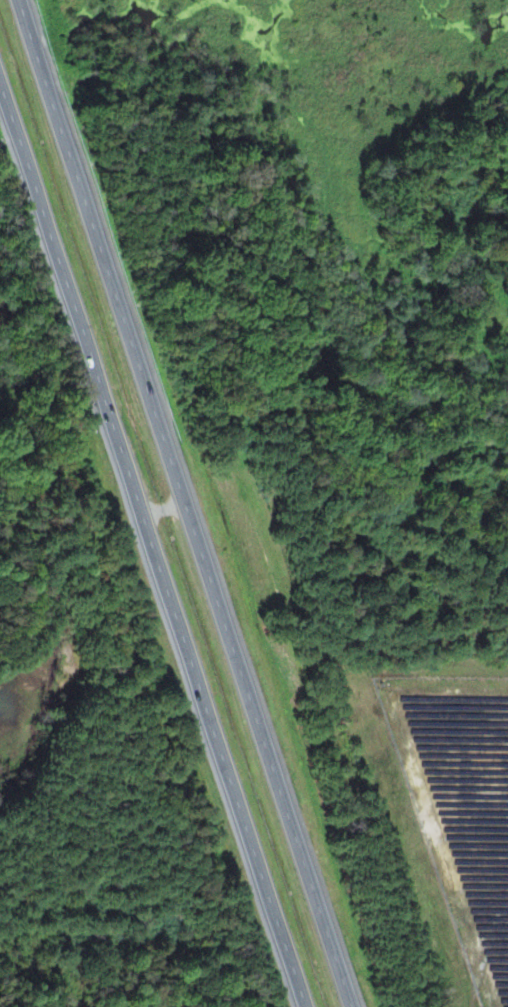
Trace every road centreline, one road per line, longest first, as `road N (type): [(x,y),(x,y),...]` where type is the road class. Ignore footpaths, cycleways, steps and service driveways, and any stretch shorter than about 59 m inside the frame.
road 1 (motorway): [(351,1006),(18,0)]
road 2 (motorway): [(0,78),(307,1006)]

